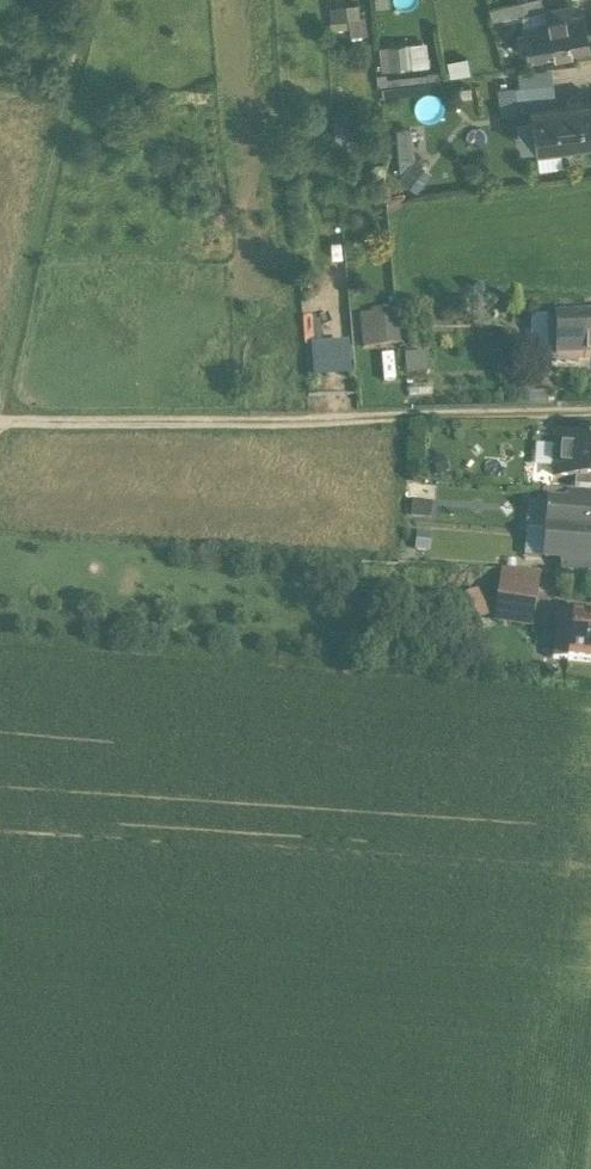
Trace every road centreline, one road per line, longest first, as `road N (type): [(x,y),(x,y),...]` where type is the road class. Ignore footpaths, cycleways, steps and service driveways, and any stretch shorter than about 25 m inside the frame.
road 1 (track): [(0,421),(590,412)]
road 2 (track): [(94,0),(0,405)]

